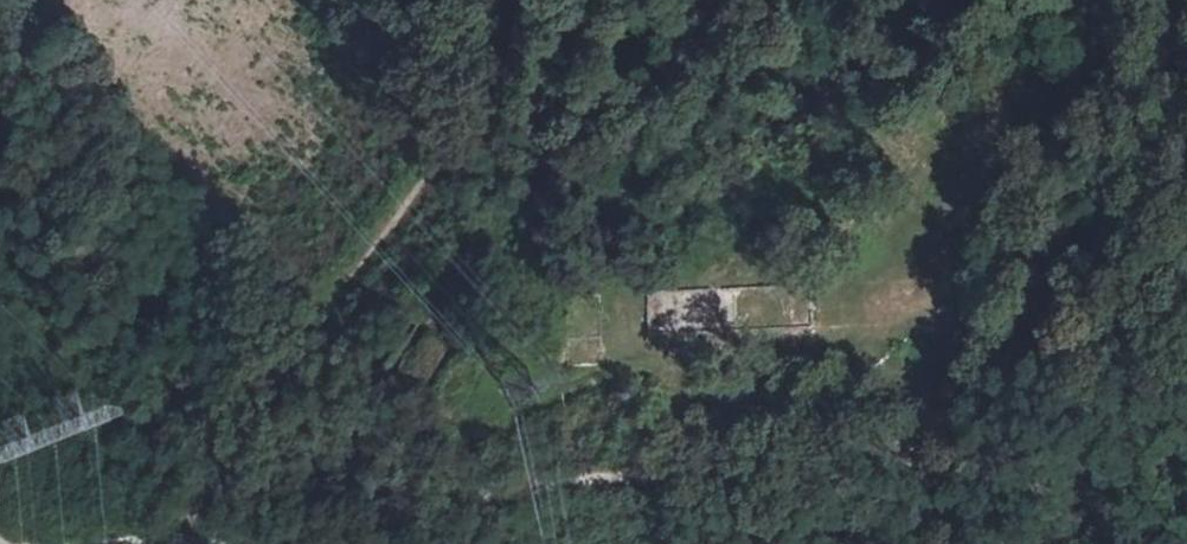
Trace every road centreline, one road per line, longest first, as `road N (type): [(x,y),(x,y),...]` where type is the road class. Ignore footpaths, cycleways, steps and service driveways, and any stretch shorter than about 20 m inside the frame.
road 1 (track): [(913,437),(800,458),(614,466),(279,526),(145,541)]
road 2 (track): [(524,0),(476,102),(408,200),(282,362),(209,480),(145,541)]
road 3 (track): [(913,437),(989,221),(1027,0)]
road 4 (track): [(1186,363),(1085,375),(1004,422),(913,437)]
road 5 (track): [(1008,140),(1186,40)]

